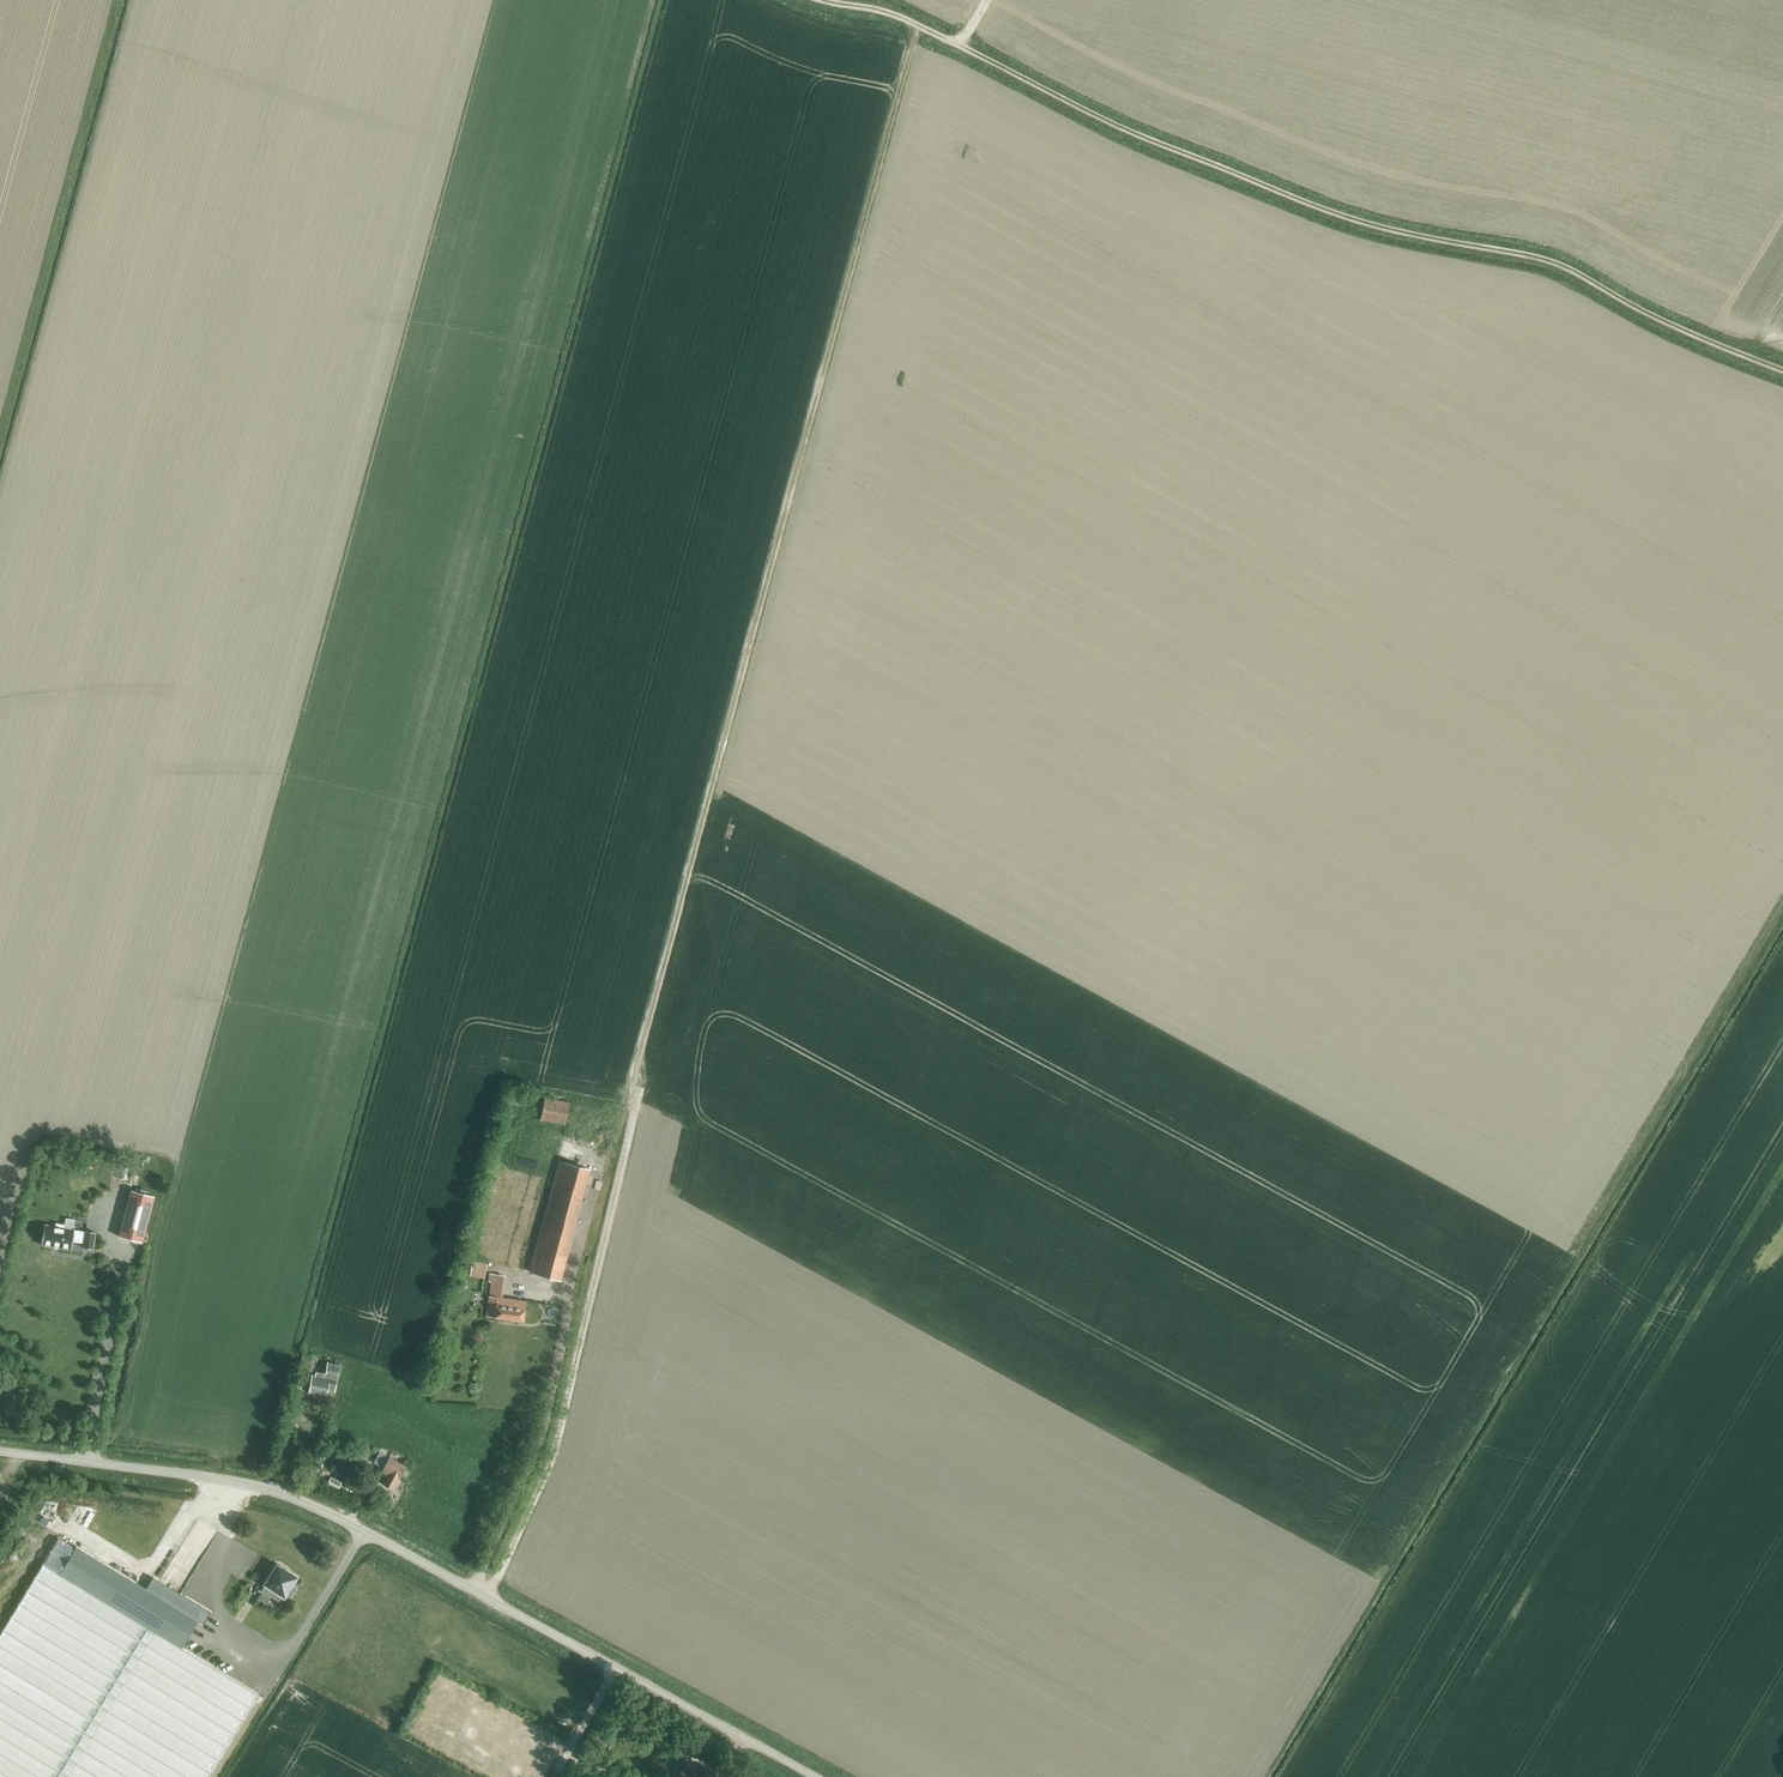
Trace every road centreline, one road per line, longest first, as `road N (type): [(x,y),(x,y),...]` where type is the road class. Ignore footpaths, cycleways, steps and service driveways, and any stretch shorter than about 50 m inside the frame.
road 1 (track): [(640,1087),(920,25)]
road 2 (track): [(1782,370),(1689,333),(1546,257),(1323,208),(1137,134),(886,11),(825,0)]
road 3 (unclassified): [(818,1776),(294,1496),(0,1452)]

